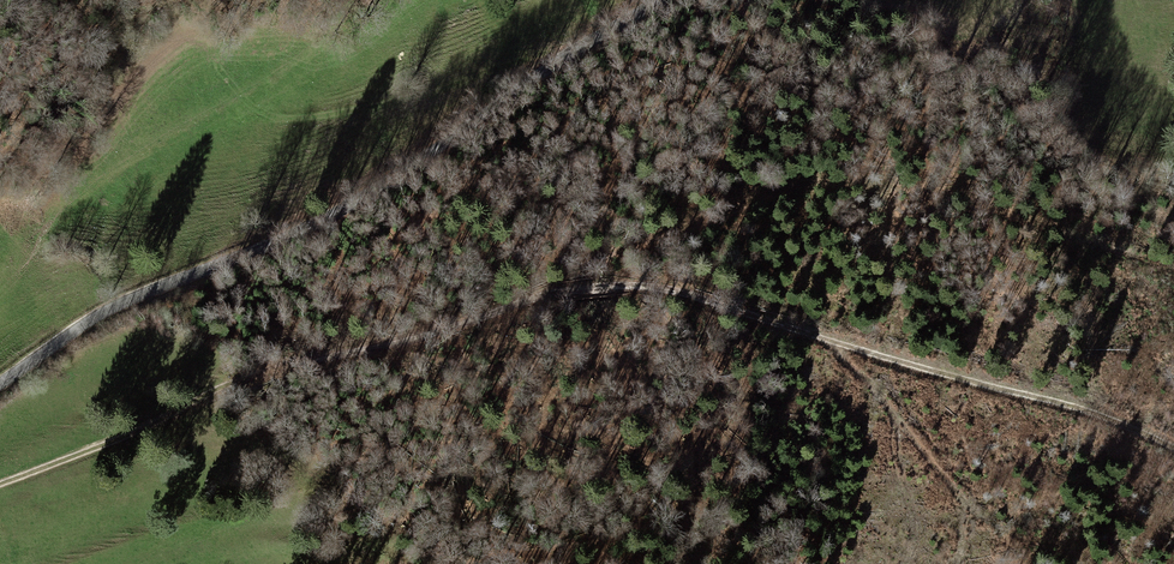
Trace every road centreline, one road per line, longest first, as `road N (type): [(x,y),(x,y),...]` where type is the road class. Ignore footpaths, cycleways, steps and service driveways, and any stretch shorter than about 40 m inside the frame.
road 1 (track): [(1173,445),(1093,412),(684,291),(628,282),(534,296),(399,342),(287,365),(0,484)]
road 2 (tertiary): [(659,0),(338,211),(114,308),(0,382)]
road 3 (track): [(566,288),(643,241),(785,186),(844,179),(976,201),(1173,273)]
road 4 (track): [(276,118),(367,106),(531,54),(569,53)]

